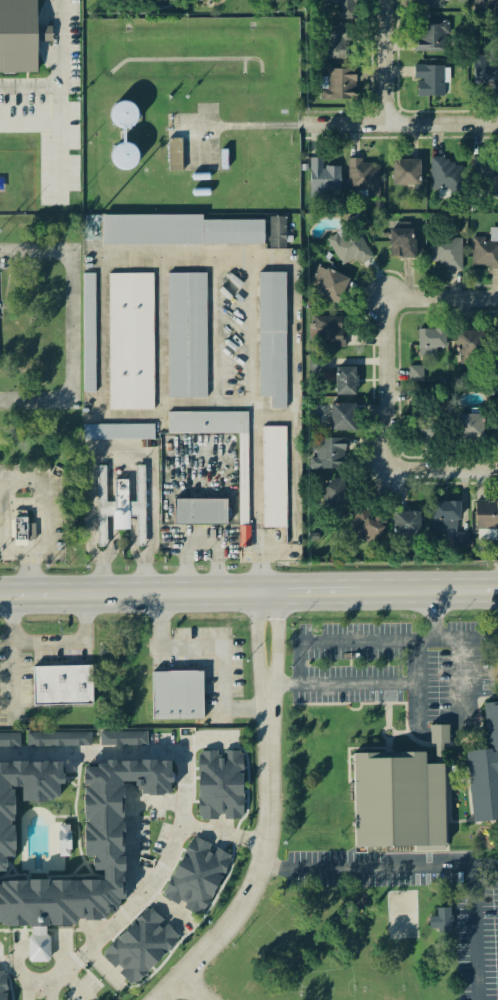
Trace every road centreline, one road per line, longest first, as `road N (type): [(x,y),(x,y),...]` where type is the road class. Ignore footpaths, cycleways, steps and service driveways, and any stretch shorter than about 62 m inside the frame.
road 1 (residential): [(269,683),(263,866),(232,923),(163,999)]
road 2 (secondary): [(0,594),(269,592)]
road 3 (residential): [(303,127),(497,127)]
road 4 (residential): [(387,300),(388,471)]
road 5 (secondary): [(360,590),(497,588)]
road 6 (residential): [(384,128),(385,0)]

